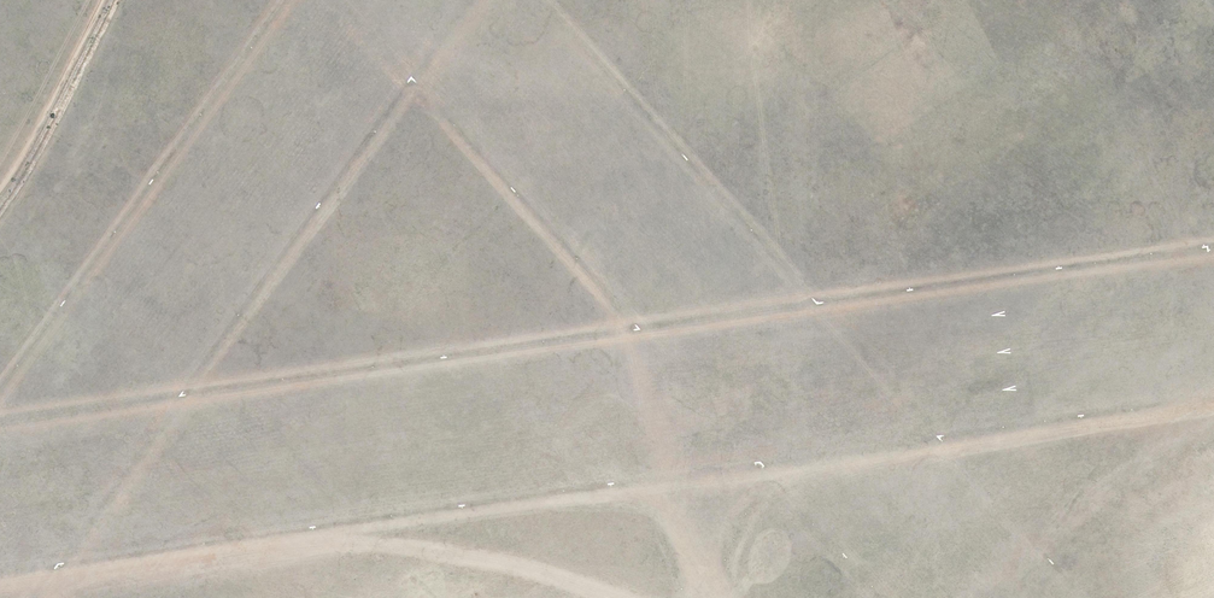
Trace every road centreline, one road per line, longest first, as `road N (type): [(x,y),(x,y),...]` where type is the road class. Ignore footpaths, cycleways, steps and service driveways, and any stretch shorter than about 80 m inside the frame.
road 1 (track): [(0,190),(104,0)]

